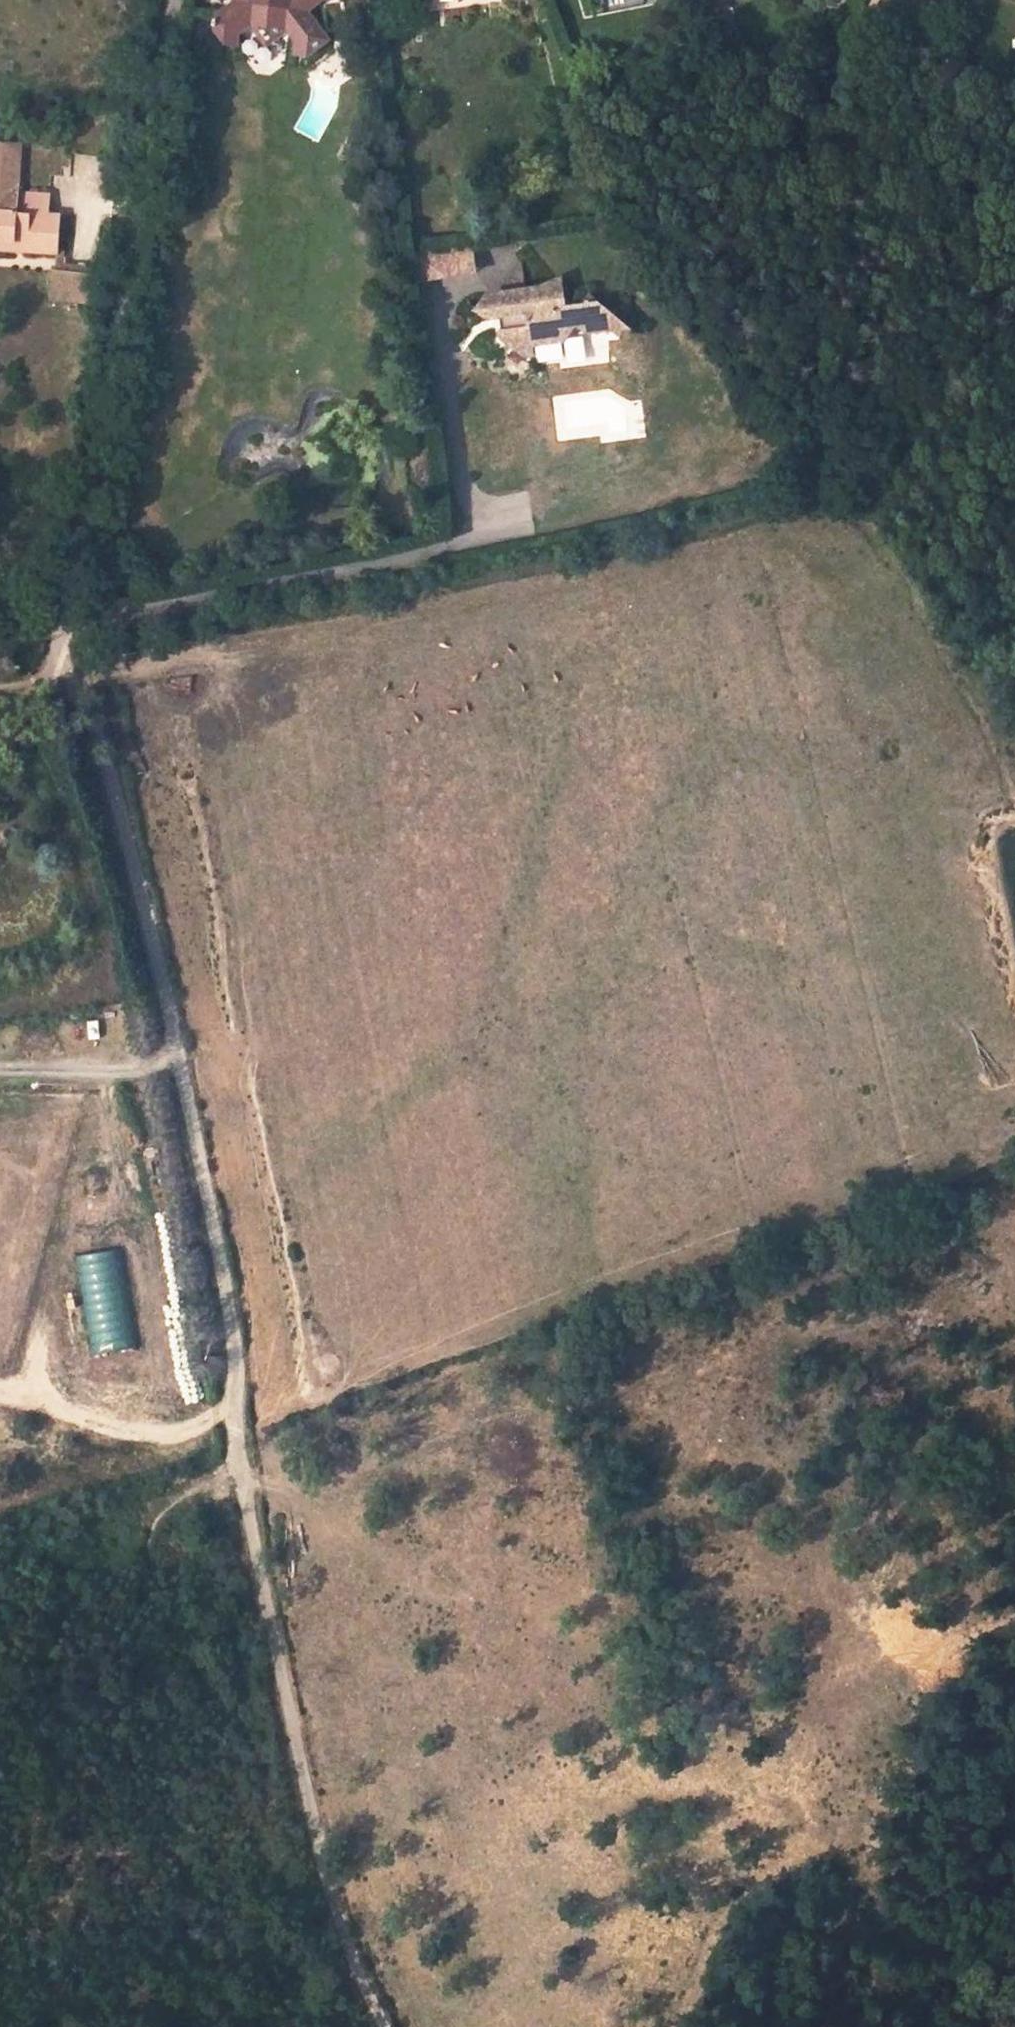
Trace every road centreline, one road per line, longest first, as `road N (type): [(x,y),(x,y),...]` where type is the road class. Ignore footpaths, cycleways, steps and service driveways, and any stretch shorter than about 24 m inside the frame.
road 1 (residential): [(166,0),(139,201),(53,653),(104,739),(150,906),(236,1342),(236,1424)]
road 2 (track): [(386,2026),(357,1959),(312,1803),(236,1424)]

